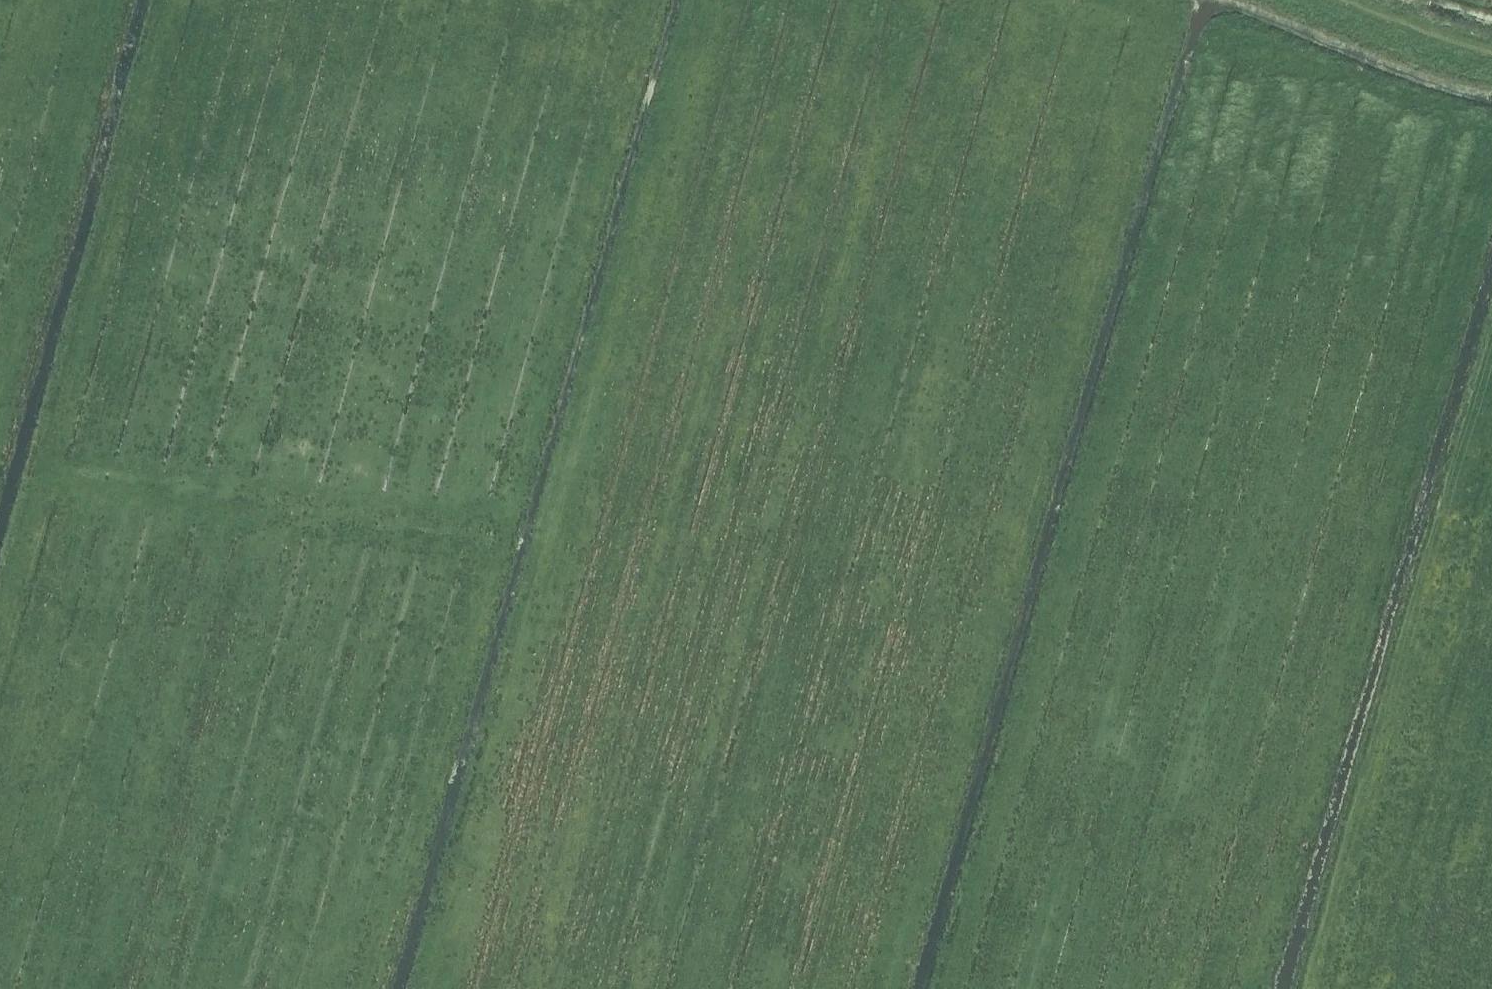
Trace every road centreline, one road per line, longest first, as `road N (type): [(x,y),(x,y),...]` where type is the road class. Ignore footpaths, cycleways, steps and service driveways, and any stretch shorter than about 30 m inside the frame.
road 1 (track): [(1342,0),(1491,54)]

